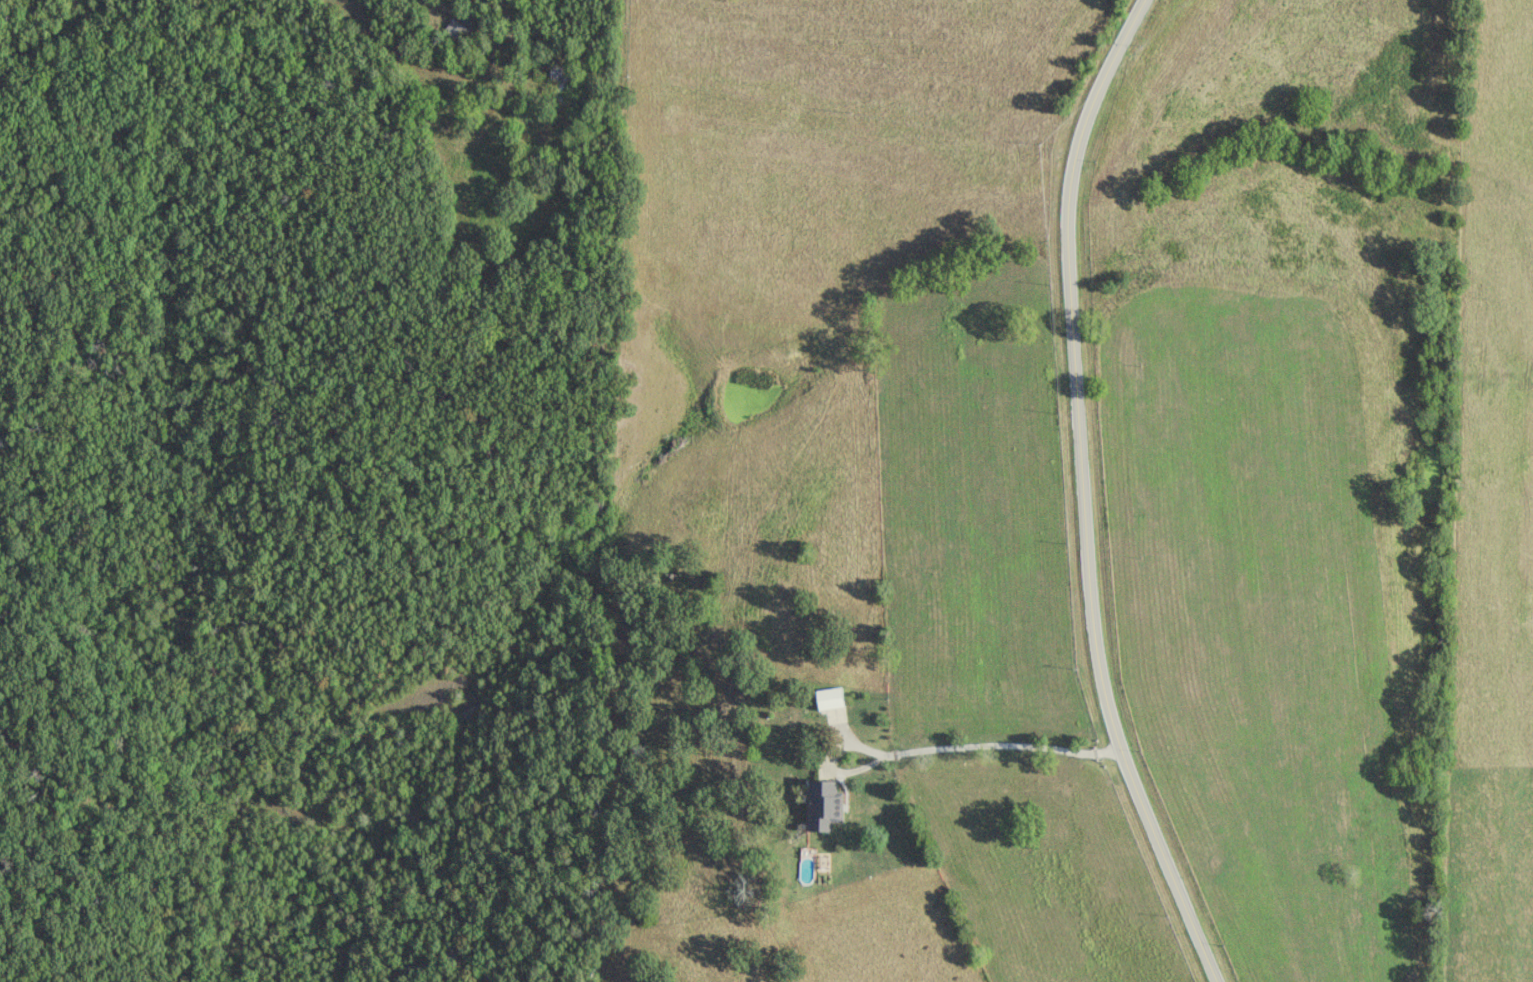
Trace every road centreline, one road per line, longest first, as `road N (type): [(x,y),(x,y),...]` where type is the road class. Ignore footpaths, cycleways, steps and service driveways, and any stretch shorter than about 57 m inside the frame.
road 1 (secondary): [(1213,981),(1119,749),(1071,93),(1125,0)]

